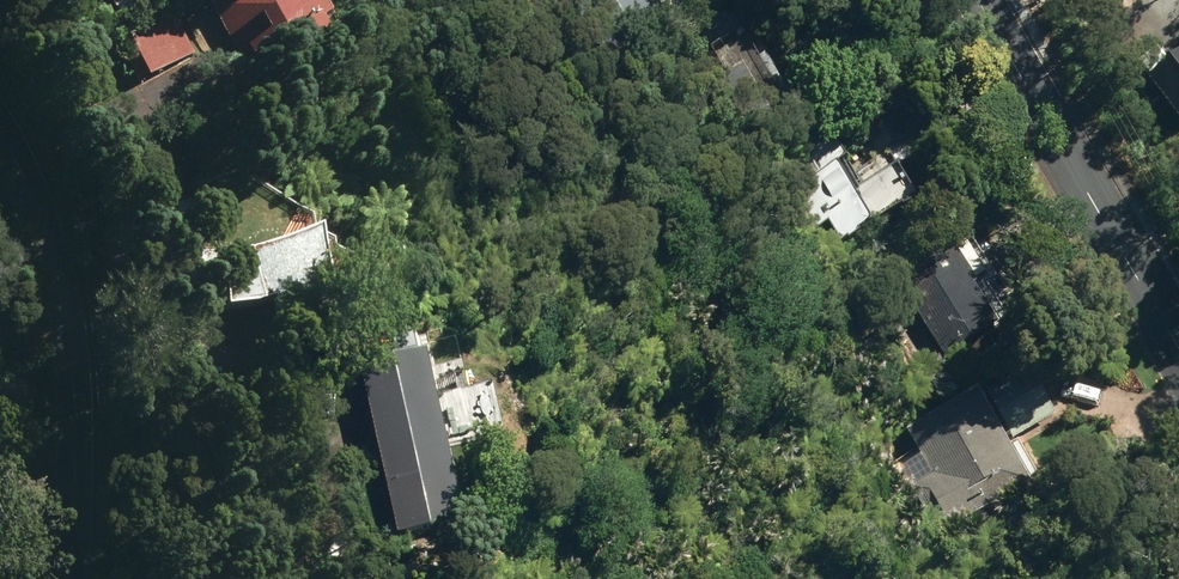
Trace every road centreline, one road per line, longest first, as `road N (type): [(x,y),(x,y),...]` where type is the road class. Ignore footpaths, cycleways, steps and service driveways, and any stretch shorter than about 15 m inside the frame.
road 1 (residential): [(0,140),(53,242),(69,380),(67,578)]
road 2 (residential): [(1178,340),(983,0)]

